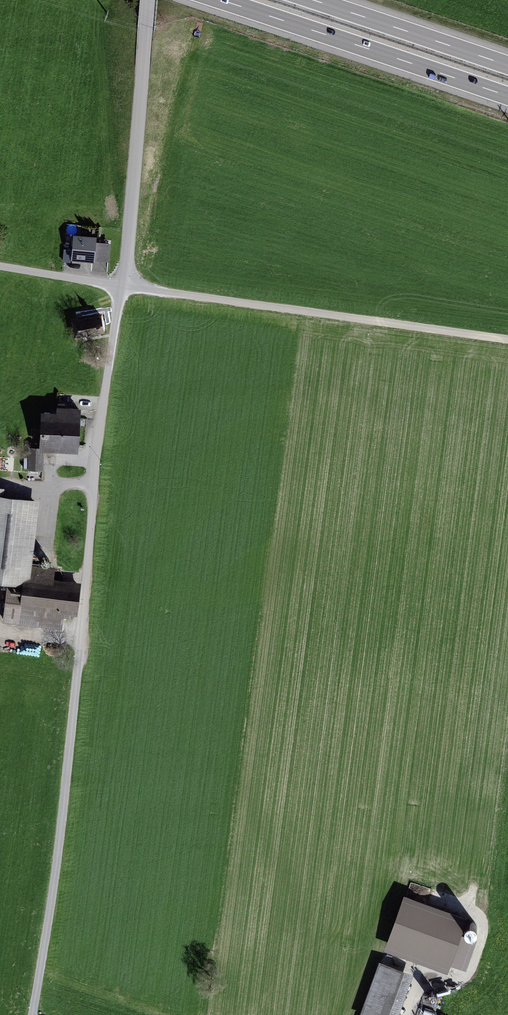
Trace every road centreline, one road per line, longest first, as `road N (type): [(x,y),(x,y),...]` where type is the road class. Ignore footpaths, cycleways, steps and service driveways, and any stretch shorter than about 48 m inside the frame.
road 1 (track): [(148,0),(134,194),(97,435),(80,666),(32,1014)]
road 2 (track): [(507,338),(0,269)]
road 3 (motorway): [(219,0),(507,97)]
road 4 (motorway): [(507,65),(315,0)]

